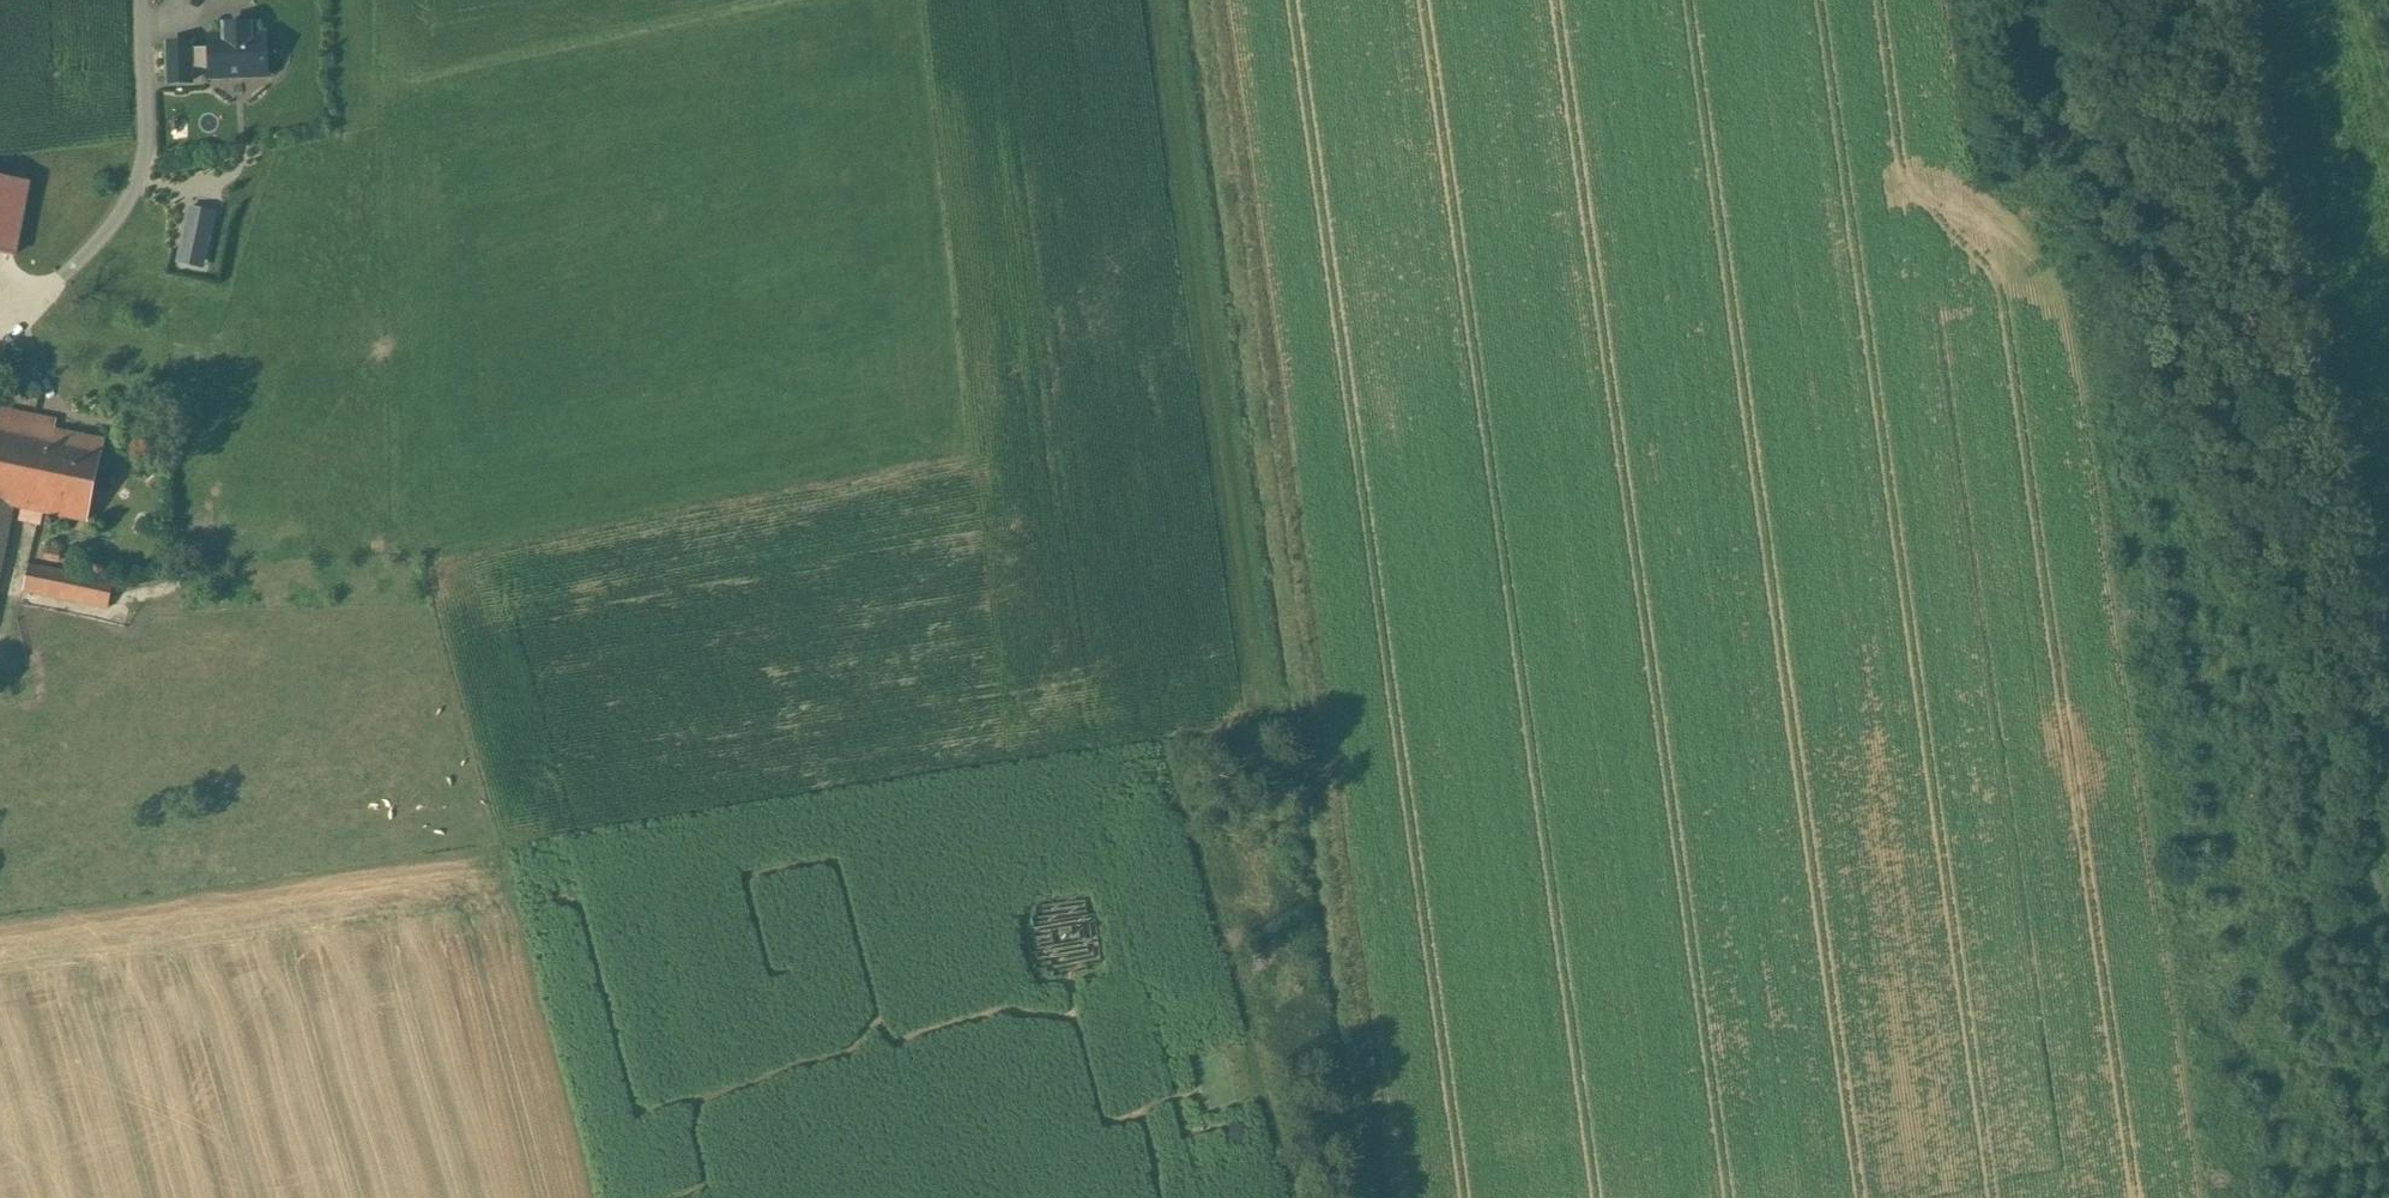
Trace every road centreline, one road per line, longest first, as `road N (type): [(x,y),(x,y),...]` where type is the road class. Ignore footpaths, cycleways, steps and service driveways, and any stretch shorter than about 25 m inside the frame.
road 1 (tertiary): [(2231,0),(2388,654)]

